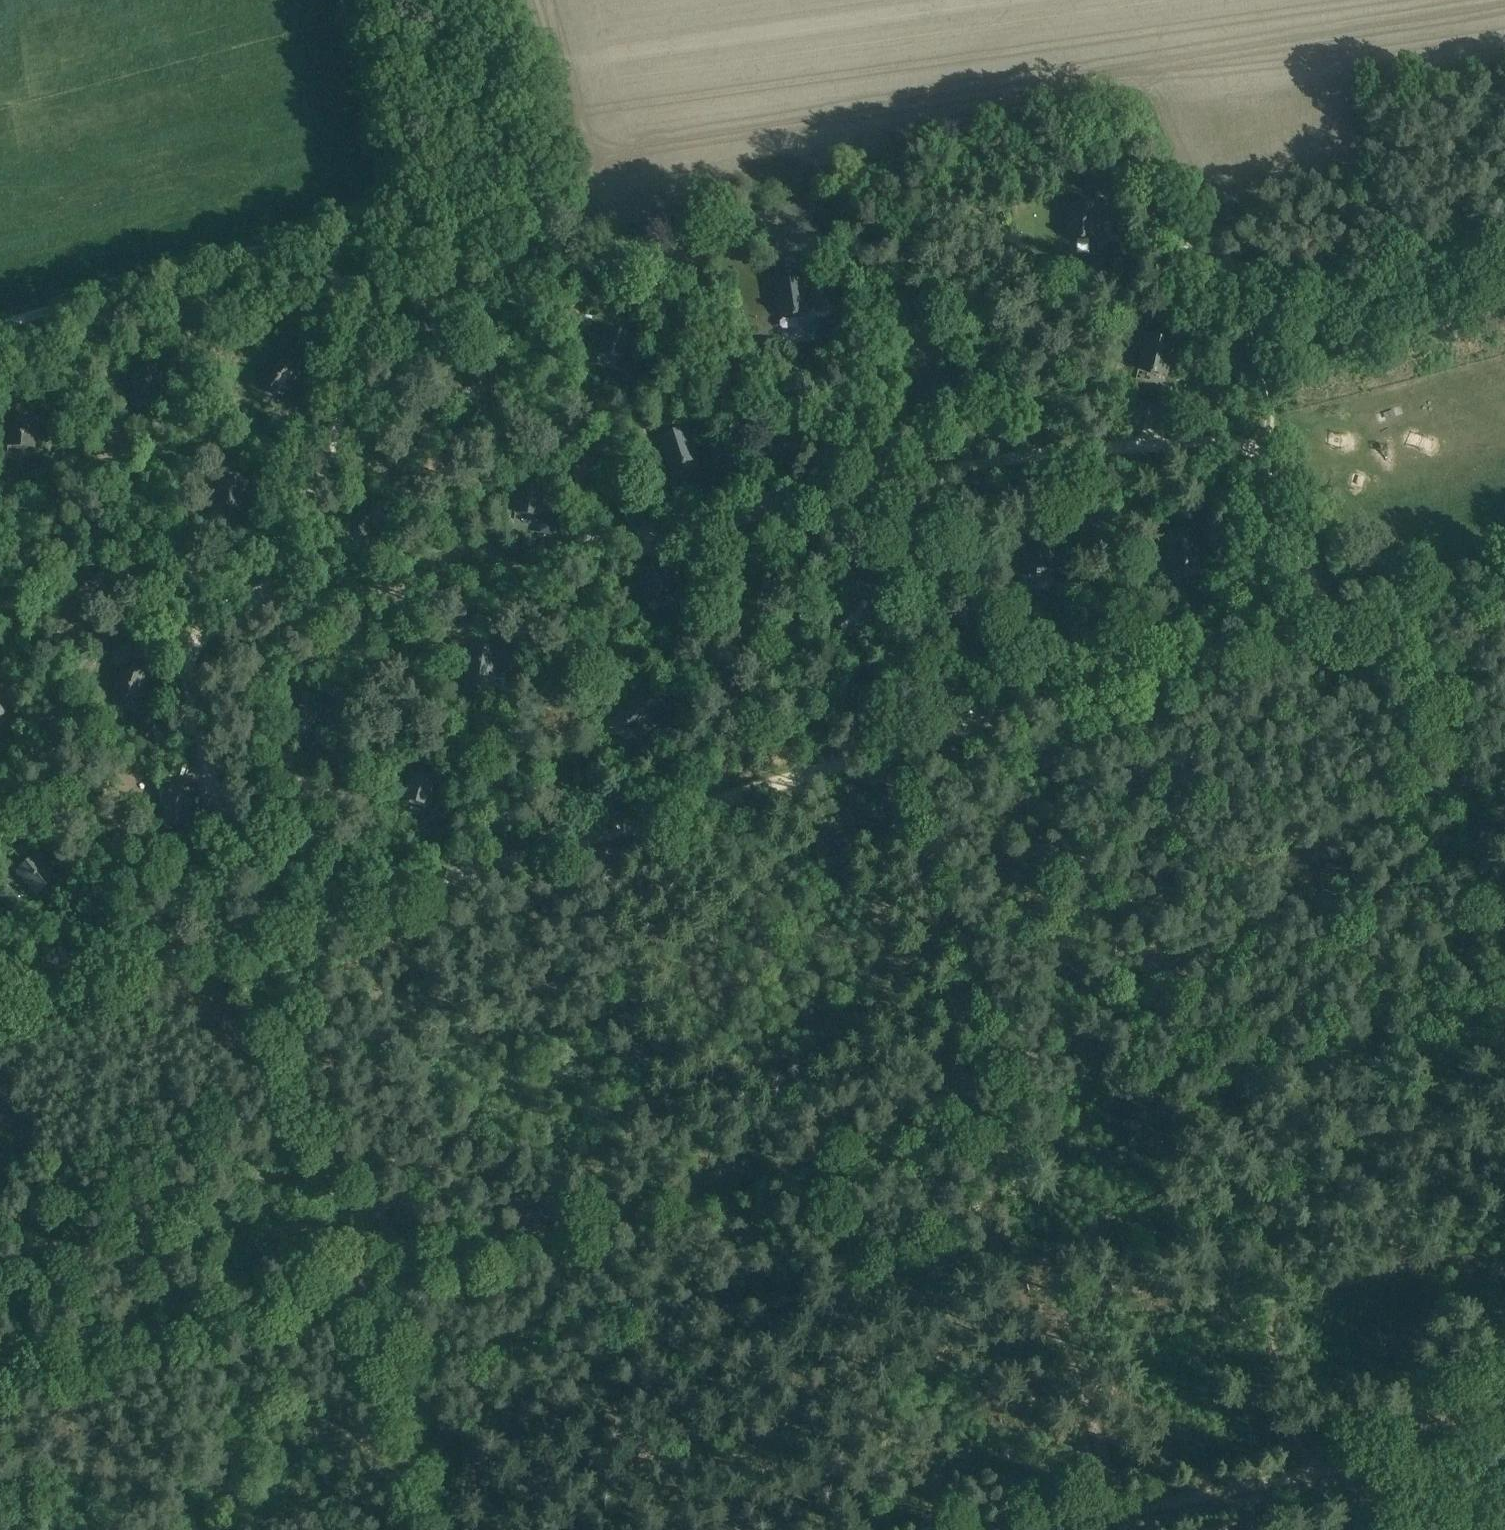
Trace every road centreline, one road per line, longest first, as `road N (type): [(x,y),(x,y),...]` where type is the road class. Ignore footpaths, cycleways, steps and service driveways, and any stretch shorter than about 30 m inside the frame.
road 1 (track): [(263,923),(892,741),(1396,608)]
road 2 (track): [(0,319),(273,251),(317,260),(372,315),(363,370),(334,438),(231,539),(207,593),(206,632),(174,653),(263,923)]
road 3 (track): [(994,1113),(0,1379)]
road 4 (track): [(1119,1509),(994,1113),(892,741)]
road 5 (track): [(791,503),(922,468),(1271,429),(1272,516),(1327,628)]
road 6 (track): [(446,1529),(263,923)]
road 7 (track): [(206,632),(606,538),(791,503)]
road 8 (track): [(372,315),(419,262),(457,251),(632,276),(682,357),(748,422),(791,503)]
road 9 (track): [(963,1529),(1361,1445)]
road 10 (track): [(1396,608),(1504,986)]
road 11 (track): [(263,923),(4,998)]
road 12 (track): [(1321,410),(1268,324),(1162,214)]
road 13 (track): [(1271,429),(1444,363)]
road 14 (track): [(1361,1445),(1504,1372)]
road 15 (track): [(1457,1529),(1361,1445)]

